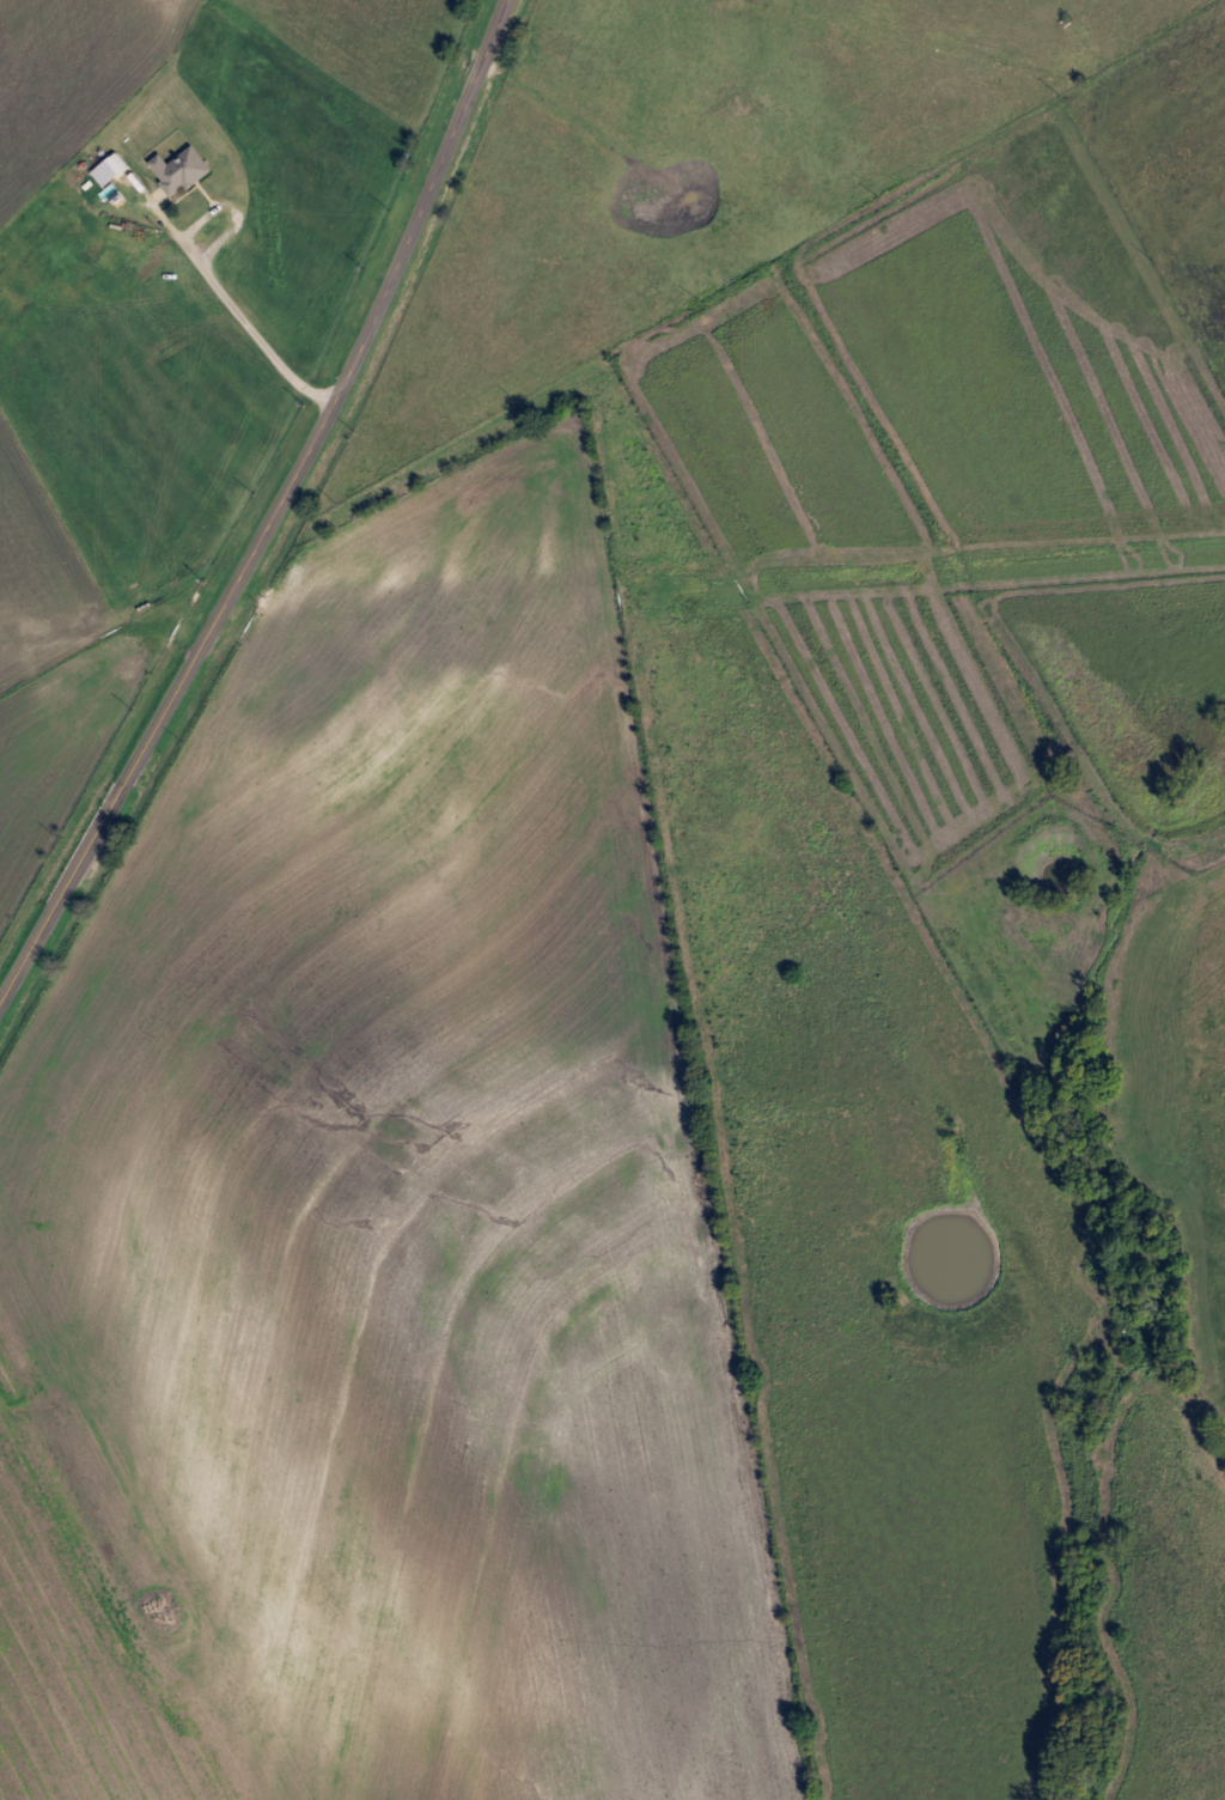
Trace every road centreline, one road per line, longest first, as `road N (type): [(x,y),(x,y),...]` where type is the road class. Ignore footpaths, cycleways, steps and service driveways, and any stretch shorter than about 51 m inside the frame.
road 1 (tertiary): [(504,0),(352,355),(0,993)]

